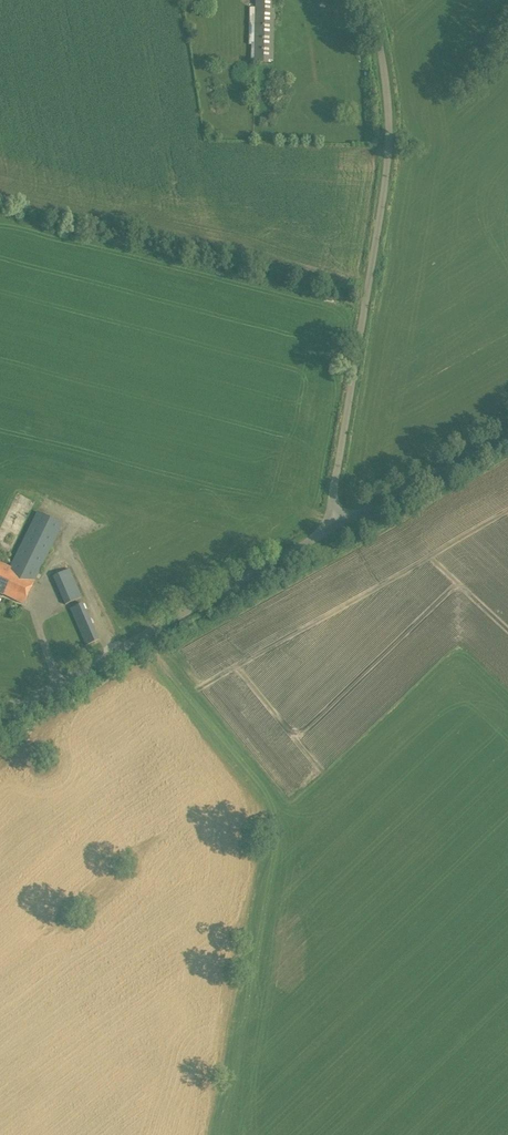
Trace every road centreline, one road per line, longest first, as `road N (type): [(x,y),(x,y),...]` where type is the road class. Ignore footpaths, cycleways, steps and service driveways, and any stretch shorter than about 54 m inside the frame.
road 1 (unclassified): [(327,525),(387,168),(389,117),(371,0)]
road 2 (unclassified): [(0,721),(86,659),(327,525)]
road 3 (unclassified): [(327,525),(507,426)]

